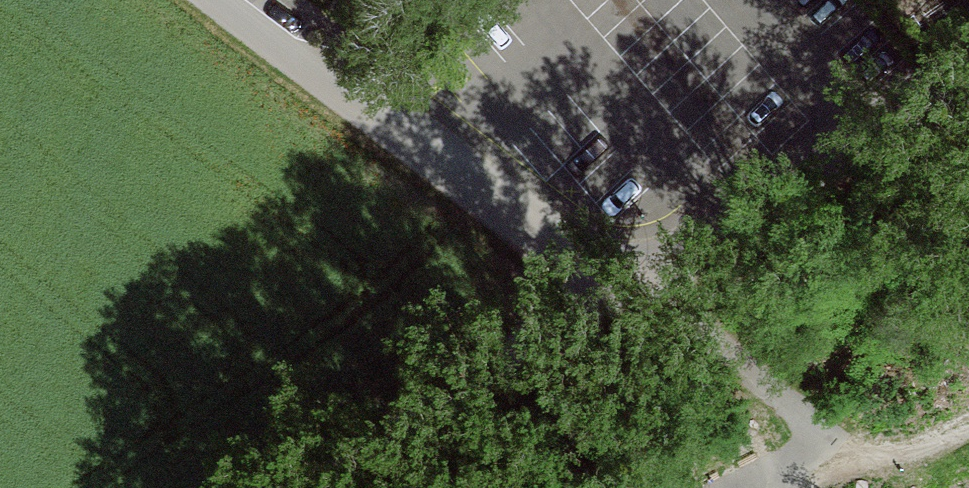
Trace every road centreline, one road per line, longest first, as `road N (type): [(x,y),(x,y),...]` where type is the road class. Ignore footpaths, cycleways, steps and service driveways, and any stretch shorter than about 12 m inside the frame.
road 1 (residential): [(968,58),(617,315),(221,0)]
road 2 (track): [(617,315),(350,487)]

